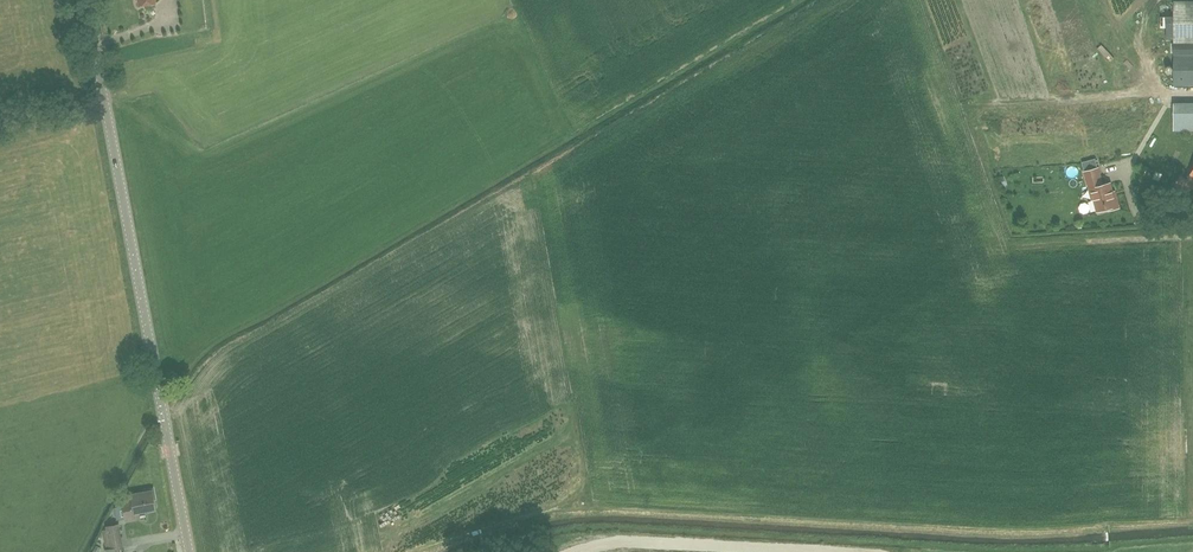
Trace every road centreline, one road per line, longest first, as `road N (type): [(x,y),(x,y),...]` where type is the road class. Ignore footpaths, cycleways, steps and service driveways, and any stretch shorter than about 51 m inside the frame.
road 1 (tertiary): [(188,551),(79,0)]

